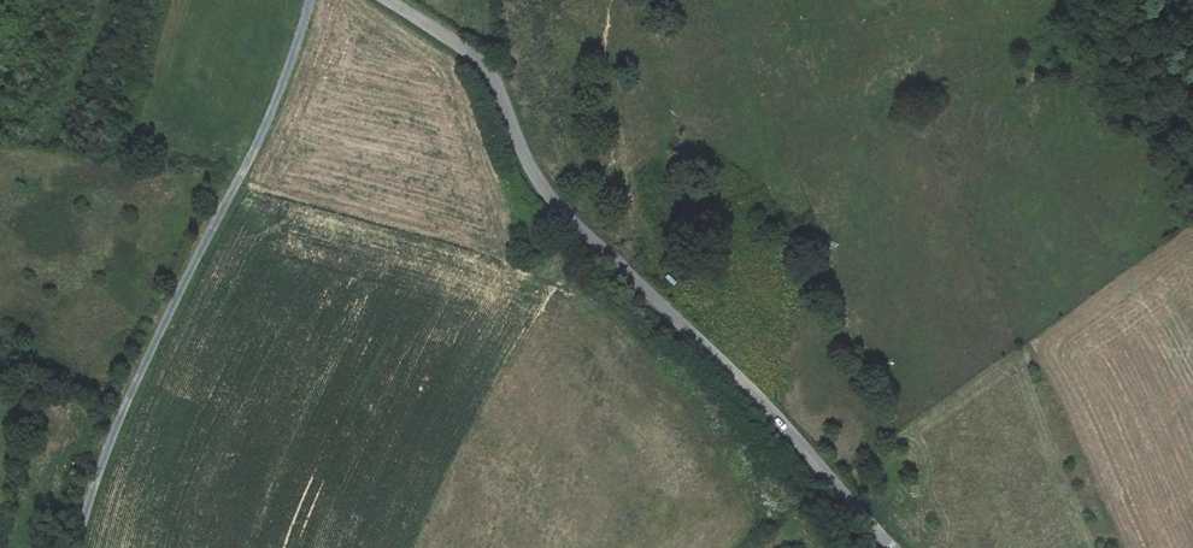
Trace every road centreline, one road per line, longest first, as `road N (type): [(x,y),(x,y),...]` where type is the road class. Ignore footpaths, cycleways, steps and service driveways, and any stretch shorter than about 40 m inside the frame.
road 1 (unclassified): [(387,0),(489,70),(530,165),(560,210),(738,377),(893,547)]
road 2 (unclassified): [(311,0),(264,131),(123,410),(78,547)]

